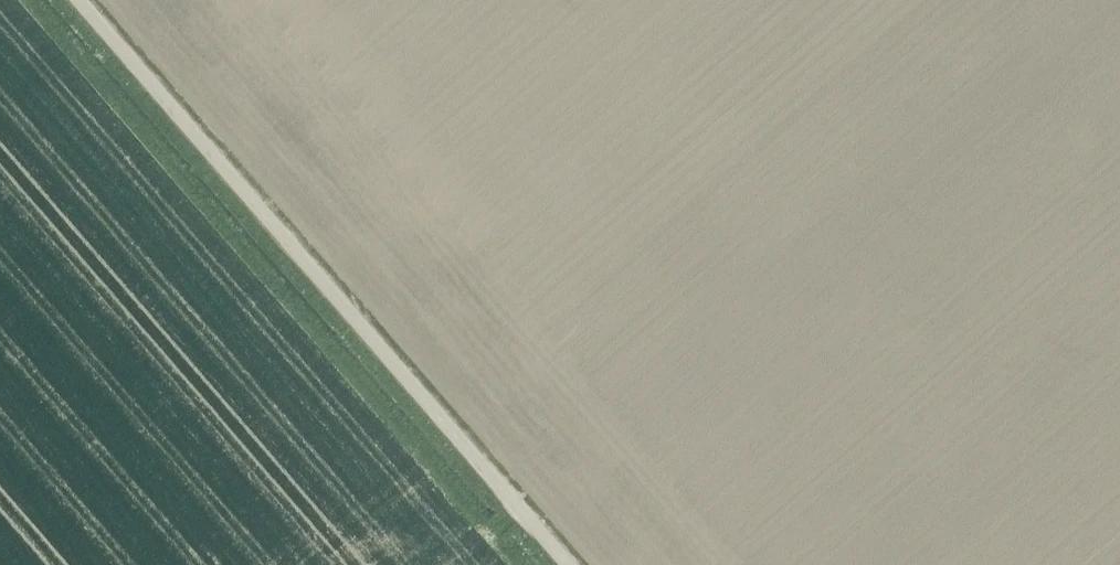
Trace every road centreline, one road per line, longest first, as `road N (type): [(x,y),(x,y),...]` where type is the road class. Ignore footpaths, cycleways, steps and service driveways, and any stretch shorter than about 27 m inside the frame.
road 1 (unclassified): [(576,564),(83,0)]

